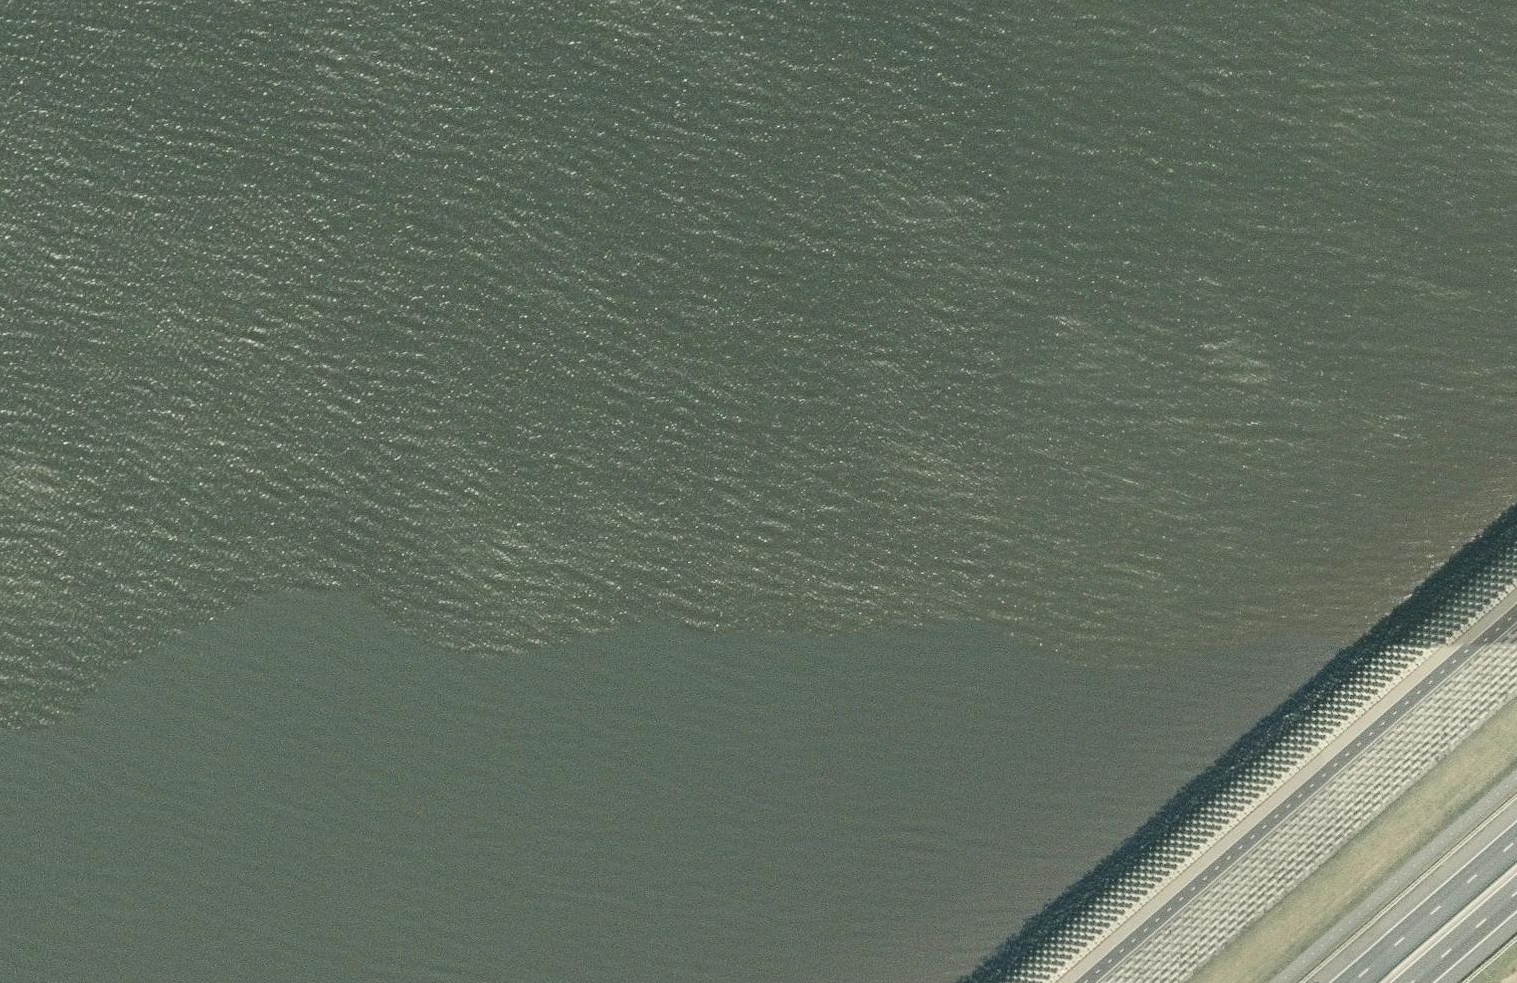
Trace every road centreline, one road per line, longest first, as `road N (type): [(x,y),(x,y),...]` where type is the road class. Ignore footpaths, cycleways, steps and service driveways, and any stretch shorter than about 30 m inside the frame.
road 1 (motorway): [(1516,836),(1347,982)]
road 2 (motorway): [(1415,982),(1516,895)]

